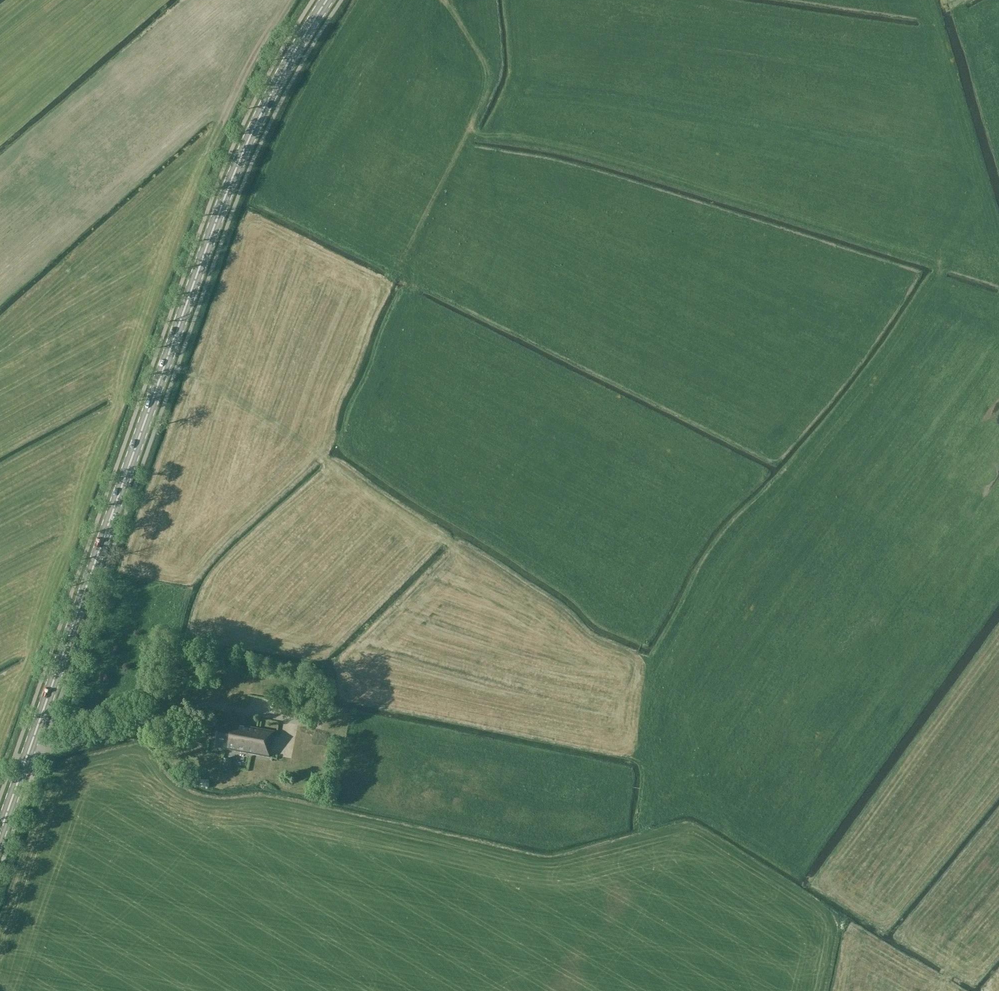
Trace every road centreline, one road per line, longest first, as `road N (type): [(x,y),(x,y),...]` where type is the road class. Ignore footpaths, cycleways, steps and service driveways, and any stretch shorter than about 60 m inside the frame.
road 1 (primary): [(0,833),(230,184),(328,0)]

